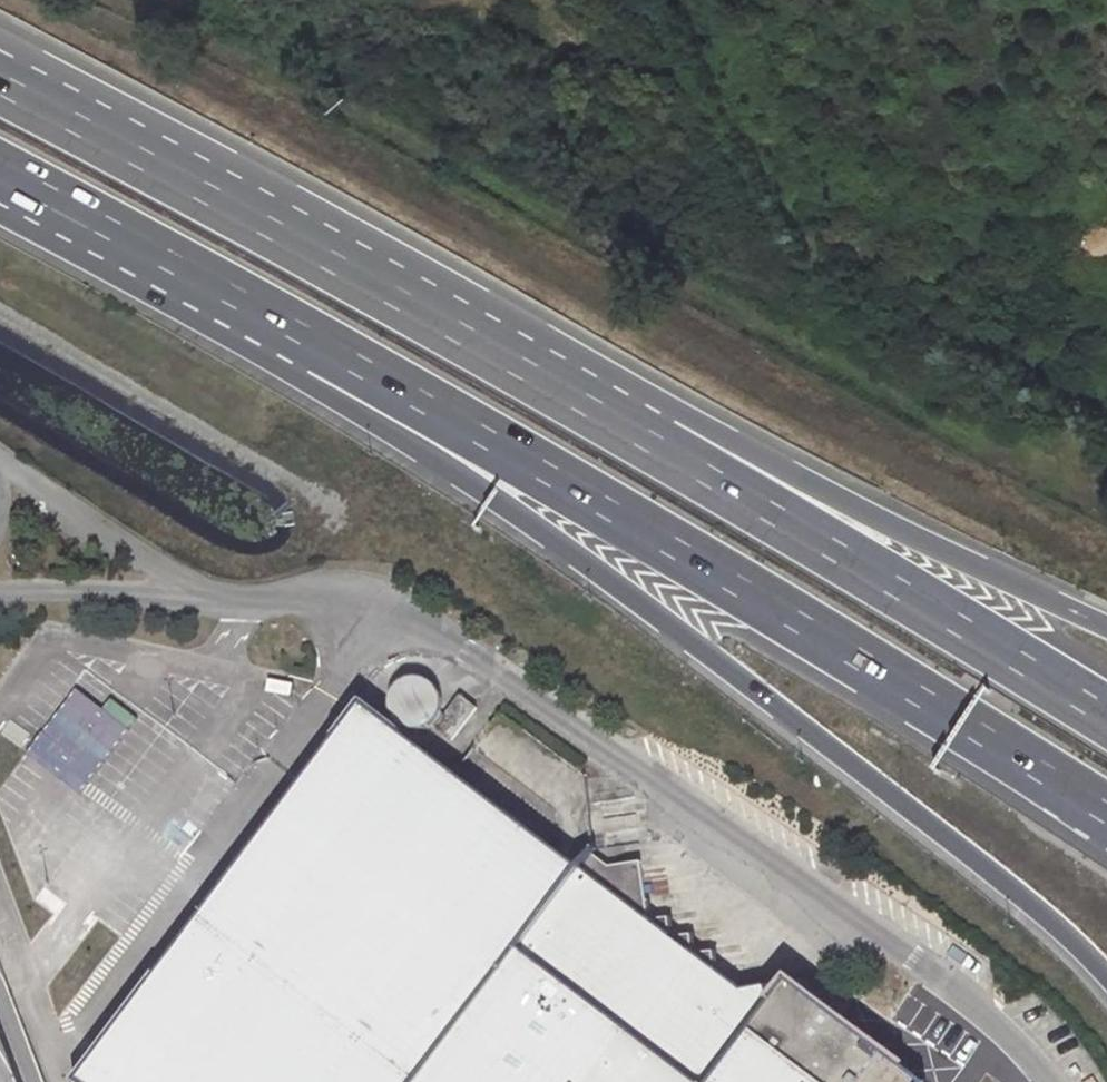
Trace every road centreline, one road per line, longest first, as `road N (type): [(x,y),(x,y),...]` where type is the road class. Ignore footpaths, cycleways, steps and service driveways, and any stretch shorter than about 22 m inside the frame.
road 1 (motorway): [(213,285),(874,780),(1055,921),(1106,980)]
road 2 (motorway): [(213,285),(564,482),(1106,814)]
road 3 (motorway): [(1106,716),(837,549),(336,265)]
road 4 (motorway): [(1106,626),(336,265)]
road 5 (motorway): [(336,265),(0,84)]
road 6 (motorway): [(0,174),(213,285)]

